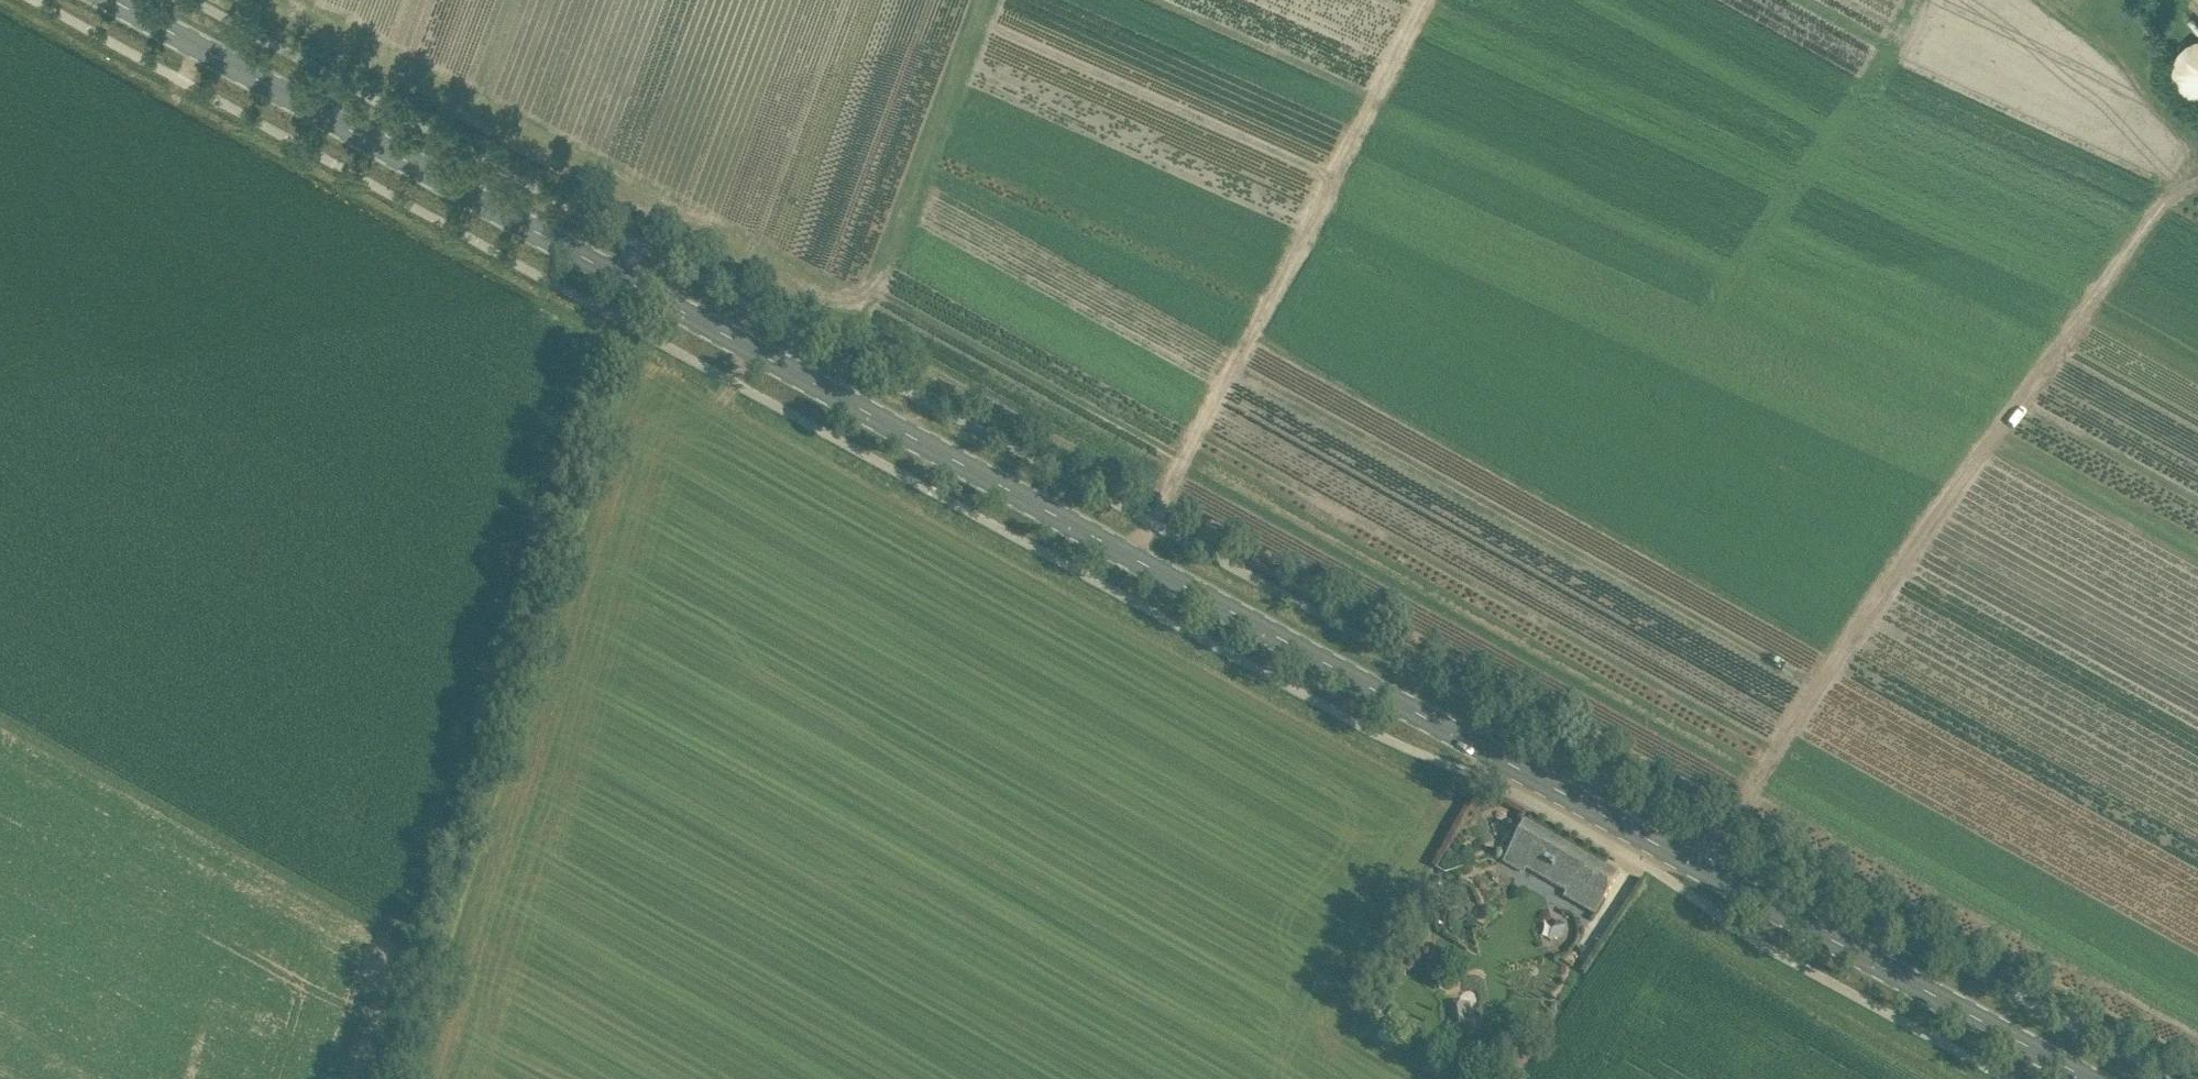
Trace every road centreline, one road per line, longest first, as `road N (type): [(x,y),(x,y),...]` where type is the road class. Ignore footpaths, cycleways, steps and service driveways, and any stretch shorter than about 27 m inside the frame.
road 1 (secondary): [(2088,1078),(111,0)]

